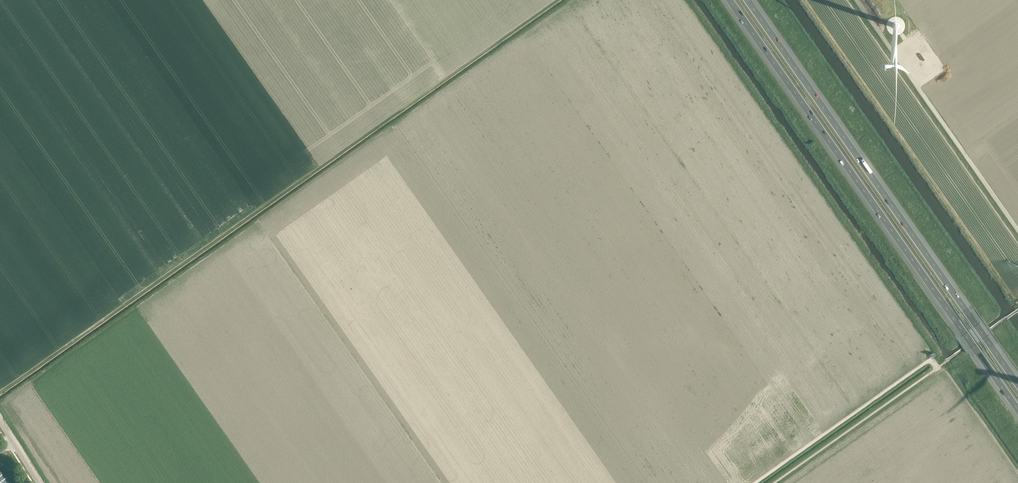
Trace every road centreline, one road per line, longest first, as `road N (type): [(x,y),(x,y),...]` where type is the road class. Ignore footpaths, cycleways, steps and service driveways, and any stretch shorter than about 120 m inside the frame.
road 1 (motorway): [(730,0),(1017,410)]
road 2 (motorway): [(1017,384),(751,0)]

